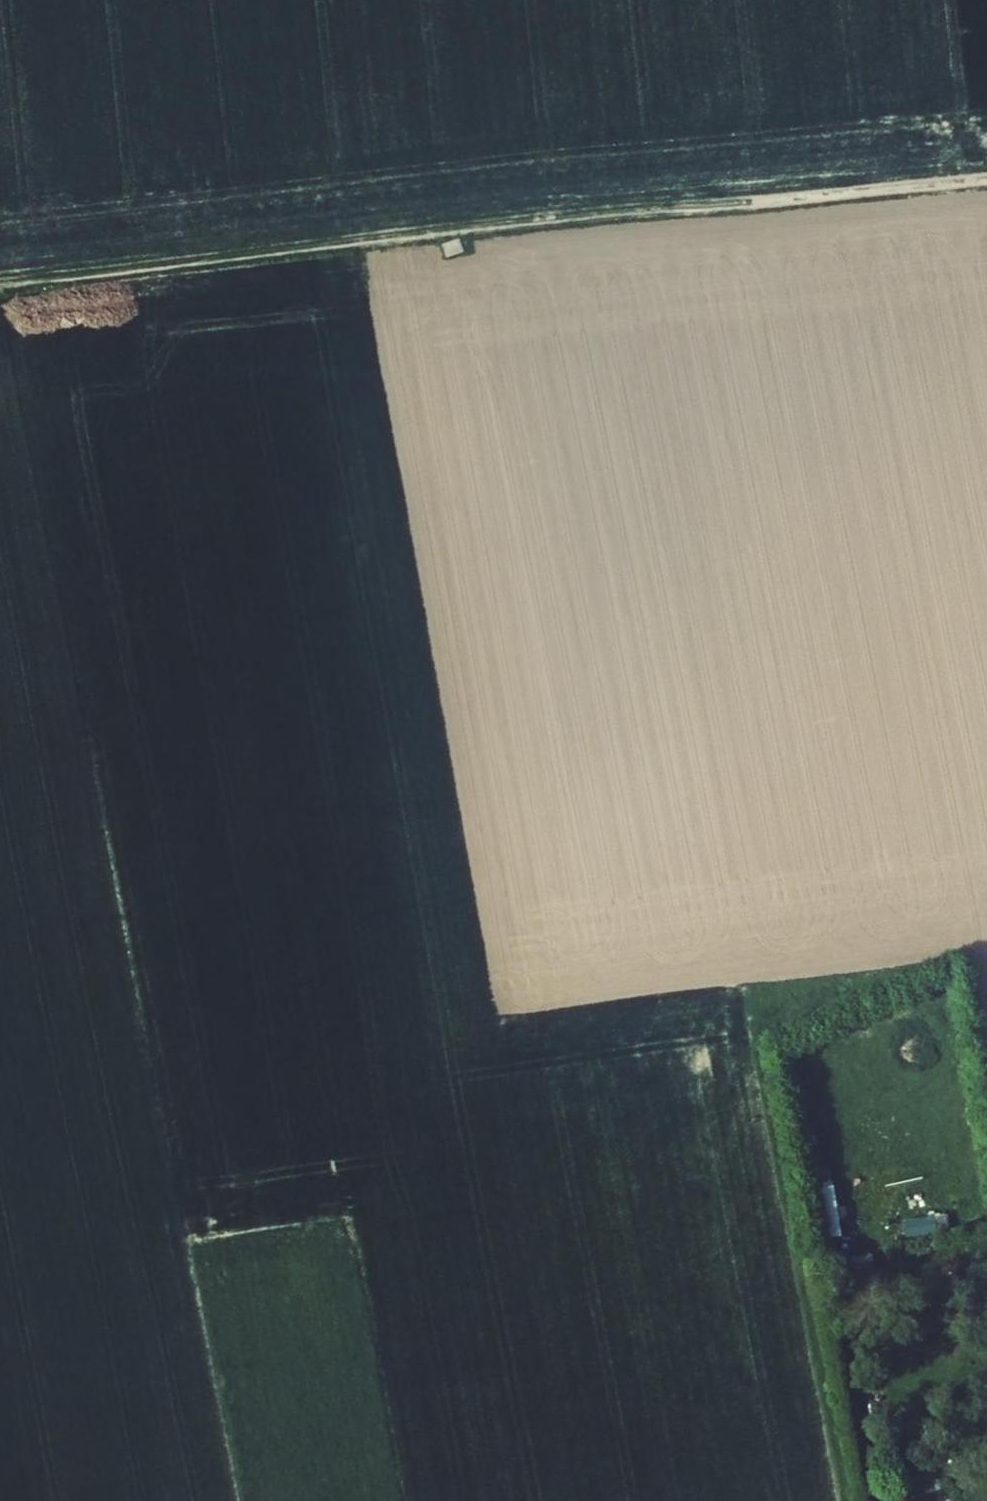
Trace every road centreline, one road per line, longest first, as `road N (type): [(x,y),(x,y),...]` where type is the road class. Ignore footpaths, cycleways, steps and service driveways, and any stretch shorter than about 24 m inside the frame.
road 1 (track): [(0,288),(986,180)]

